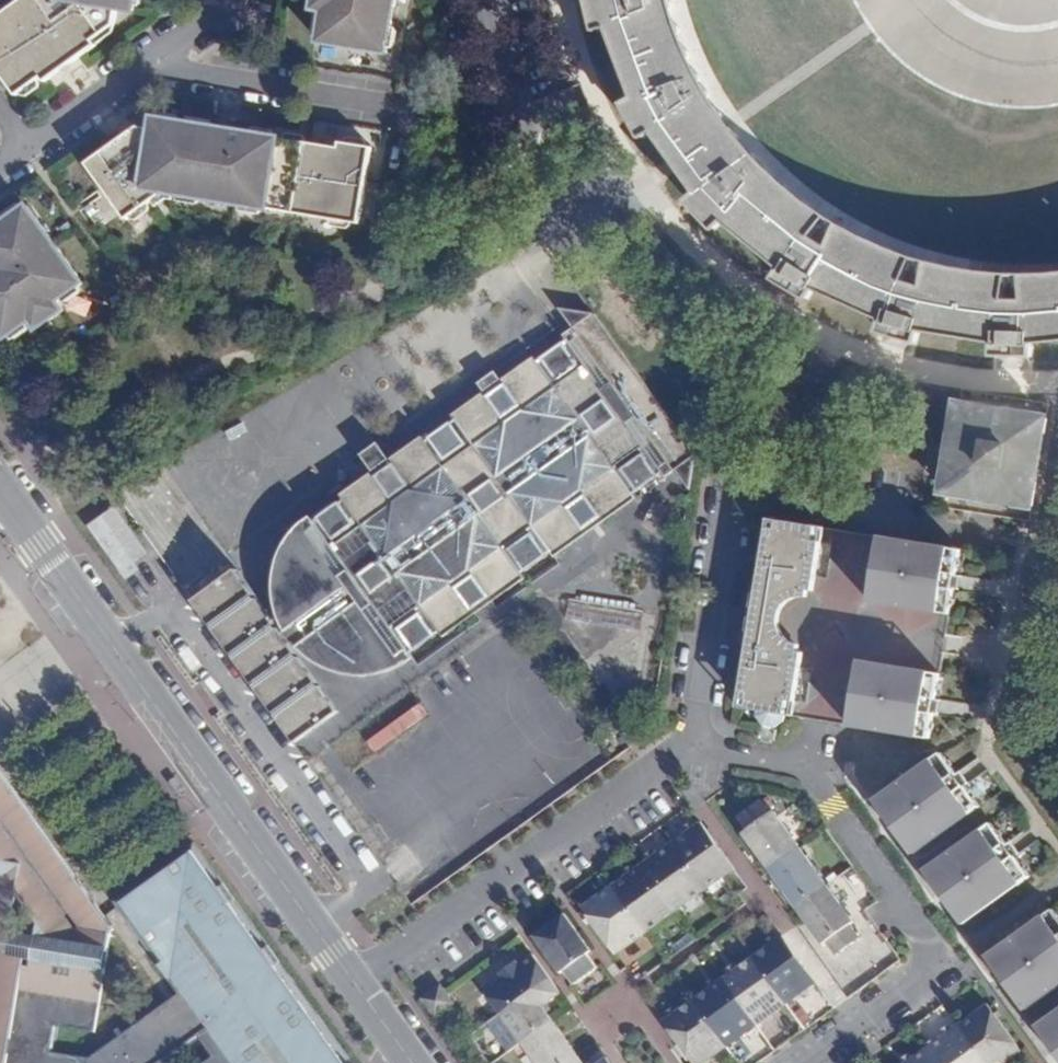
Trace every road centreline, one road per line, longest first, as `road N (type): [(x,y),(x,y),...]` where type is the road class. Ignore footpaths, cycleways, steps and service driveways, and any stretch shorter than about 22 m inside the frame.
road 1 (residential): [(353,980),(539,863),(693,748),(732,494),(999,535)]
road 2 (residential): [(353,980),(0,489)]
road 3 (residential): [(228,0),(25,145)]
road 4 (residential): [(479,0),(486,41),(518,125)]

